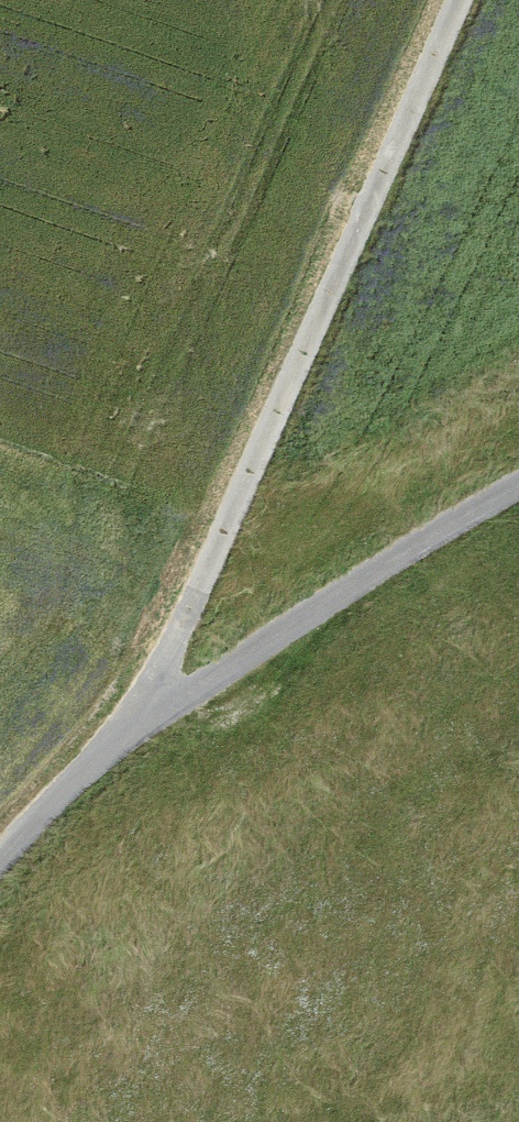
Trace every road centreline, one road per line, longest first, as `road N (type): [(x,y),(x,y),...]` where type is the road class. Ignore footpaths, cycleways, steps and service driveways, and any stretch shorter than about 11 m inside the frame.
road 1 (track): [(456,0),(135,722),(0,848)]
road 2 (track): [(518,496),(135,722)]

